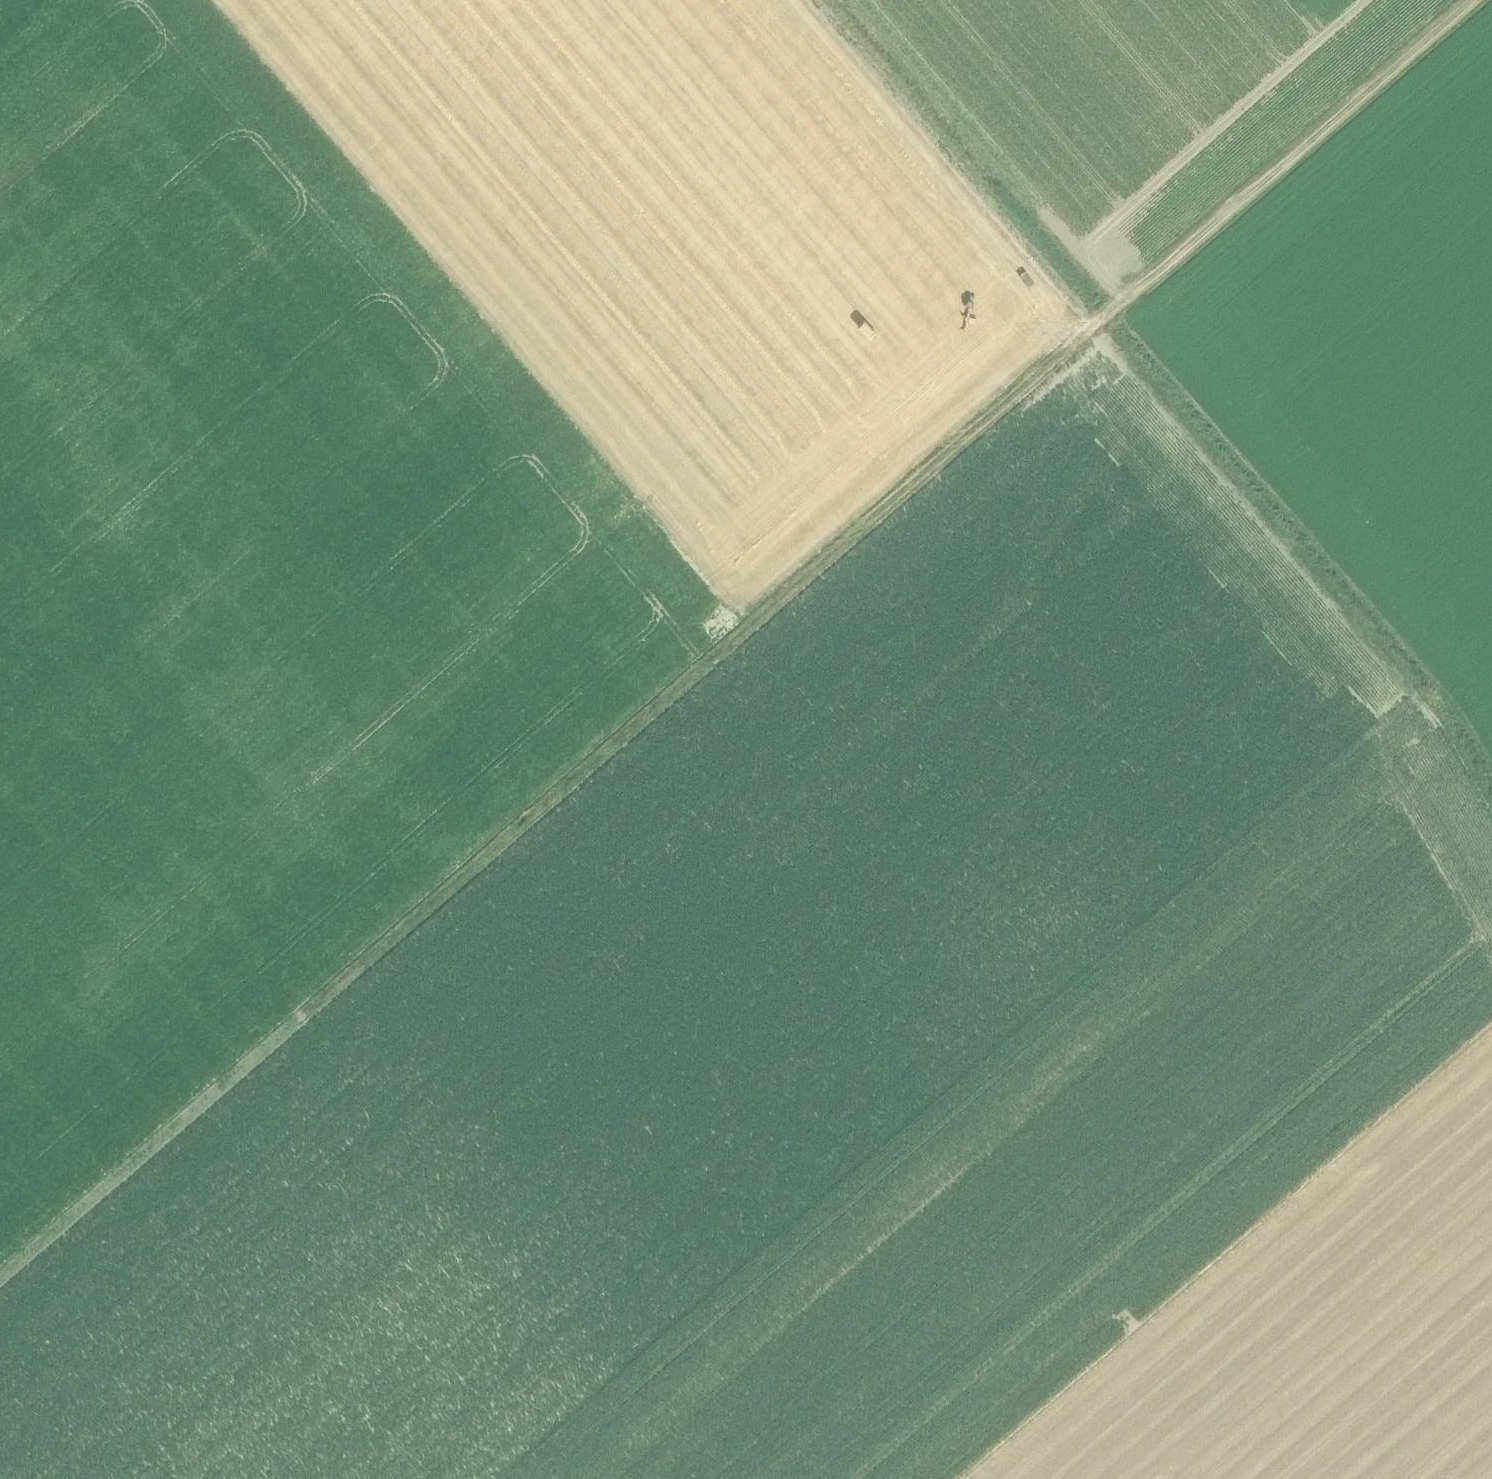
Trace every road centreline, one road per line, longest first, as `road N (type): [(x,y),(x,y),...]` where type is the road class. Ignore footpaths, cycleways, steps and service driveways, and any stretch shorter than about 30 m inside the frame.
road 1 (track): [(1070,348),(1471,0)]

